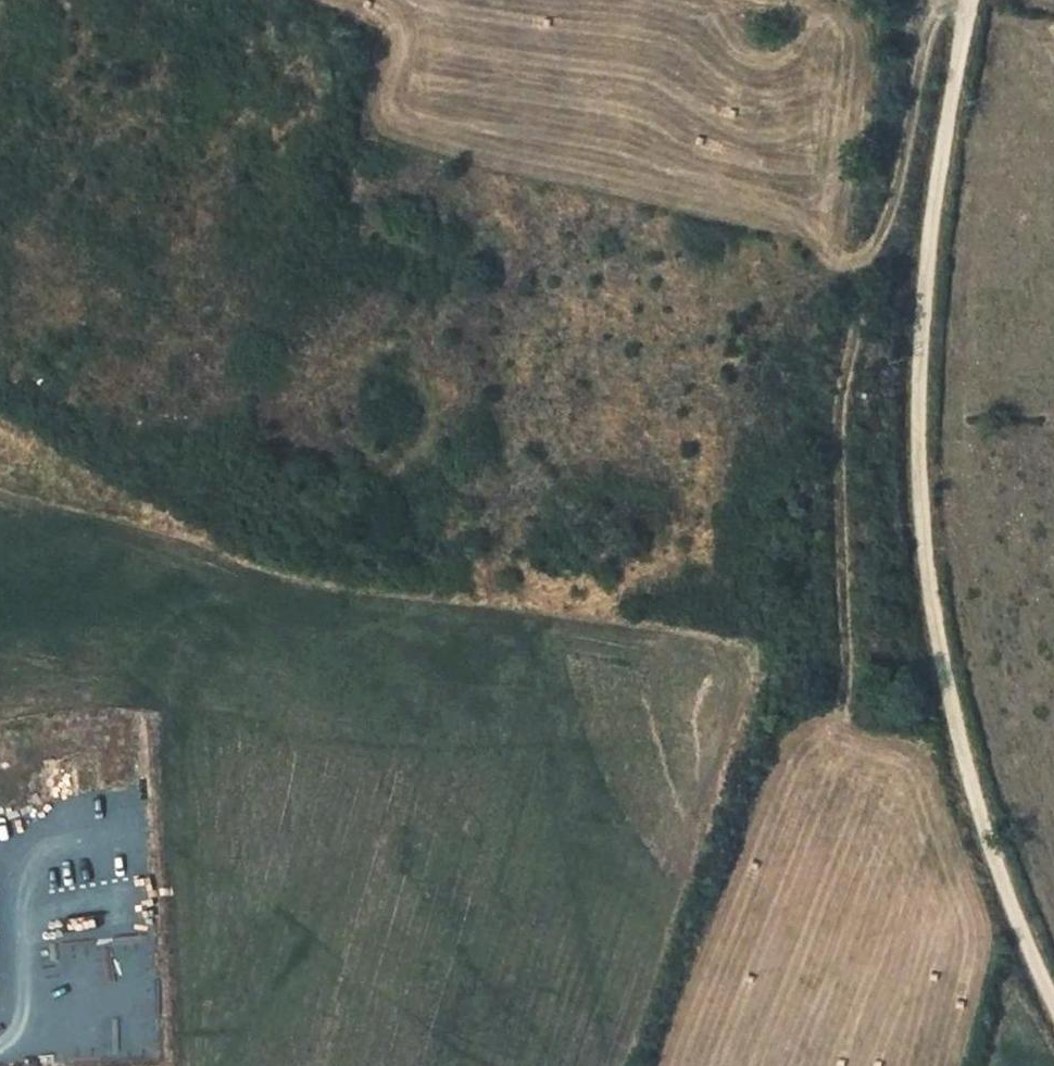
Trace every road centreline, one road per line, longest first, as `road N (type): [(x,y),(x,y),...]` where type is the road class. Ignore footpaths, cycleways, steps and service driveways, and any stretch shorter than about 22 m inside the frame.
road 1 (track): [(969,0),(921,363),(934,596),(950,702),(1013,914),(1053,998)]

